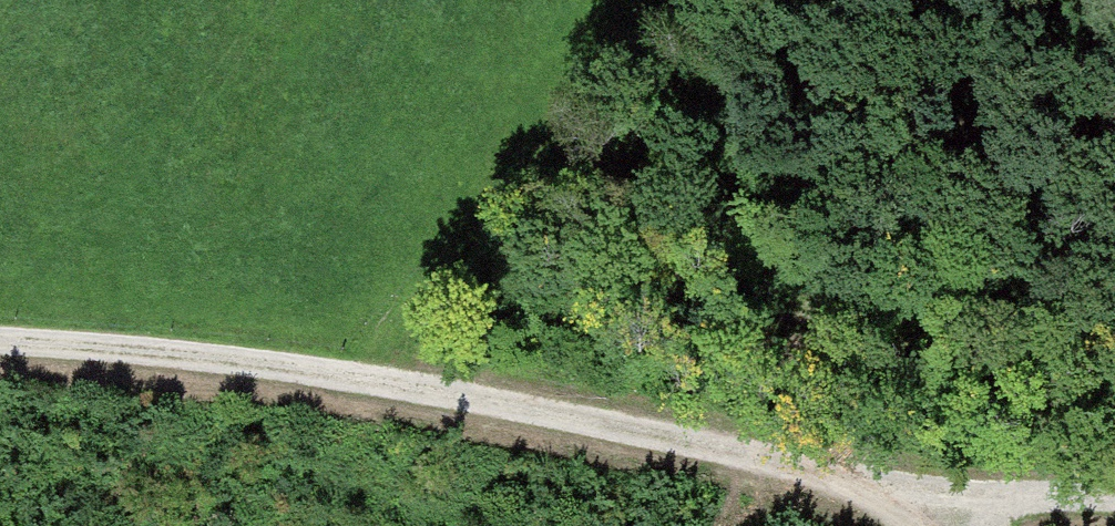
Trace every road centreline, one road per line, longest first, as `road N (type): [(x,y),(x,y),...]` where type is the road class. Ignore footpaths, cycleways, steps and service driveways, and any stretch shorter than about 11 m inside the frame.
road 1 (track): [(1114,501),(911,493),(397,407),(0,362)]
road 2 (track): [(397,407),(688,0)]

